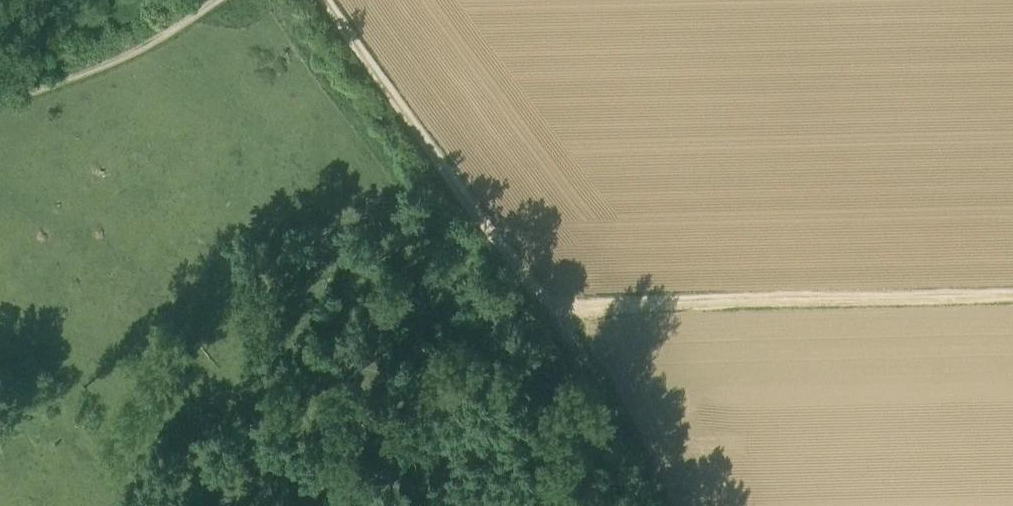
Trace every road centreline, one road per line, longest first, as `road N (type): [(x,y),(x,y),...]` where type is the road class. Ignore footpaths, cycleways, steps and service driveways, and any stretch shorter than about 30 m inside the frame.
road 1 (track): [(1012,294),(544,301)]
road 2 (track): [(324,0),(544,301)]
road 3 (track): [(0,105),(155,42),(219,0)]
road 4 (track): [(544,301),(656,505)]

